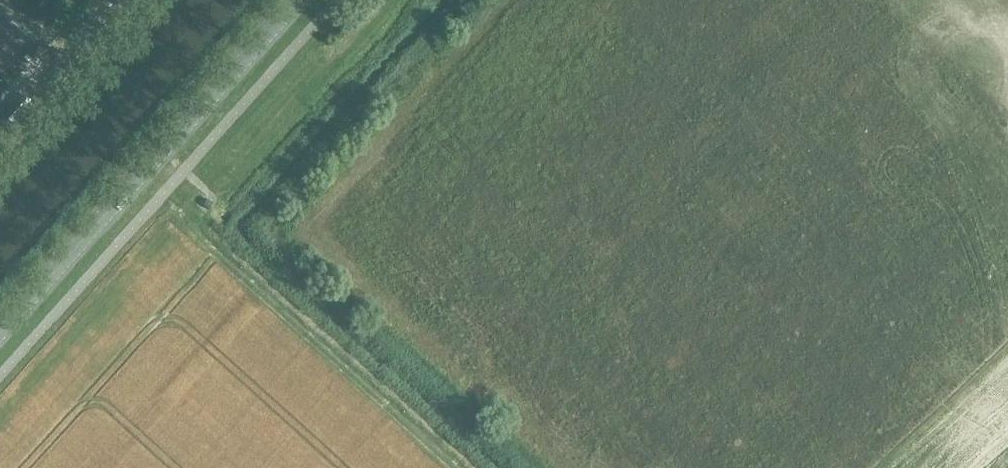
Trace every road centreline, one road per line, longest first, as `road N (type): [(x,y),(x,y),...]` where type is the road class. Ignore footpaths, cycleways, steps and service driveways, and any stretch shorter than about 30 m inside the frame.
road 1 (tertiary): [(0,329),(294,0)]
road 2 (tertiary): [(0,135),(121,0)]

